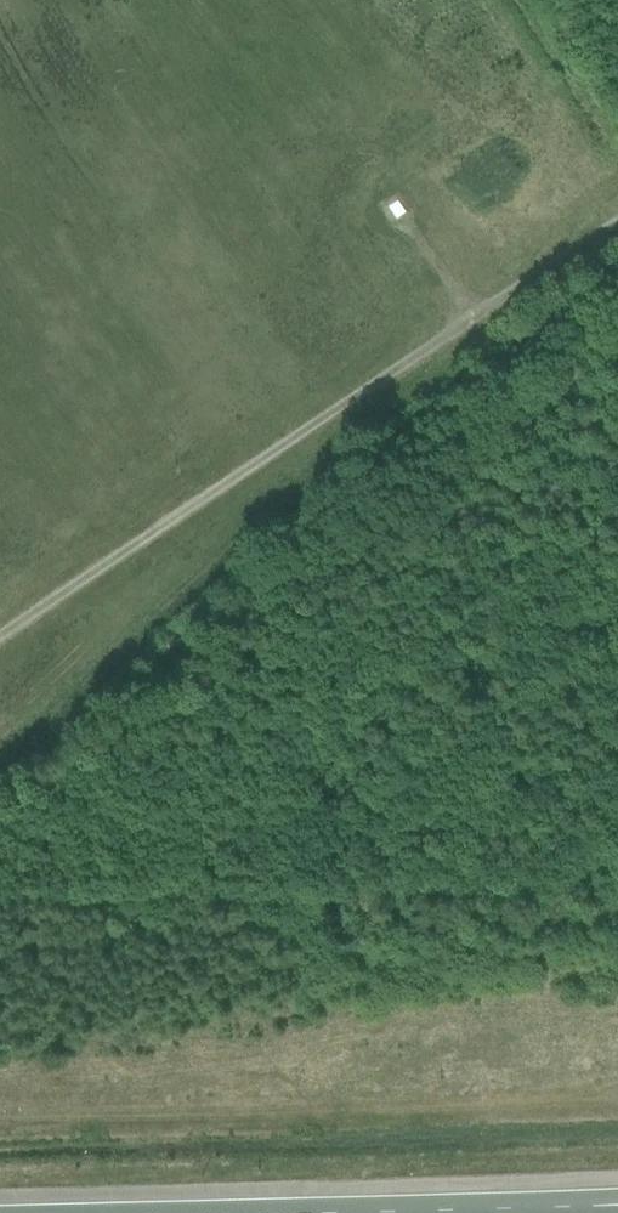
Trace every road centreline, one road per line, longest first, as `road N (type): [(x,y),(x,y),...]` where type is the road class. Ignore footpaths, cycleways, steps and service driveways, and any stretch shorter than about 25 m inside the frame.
road 1 (track): [(0,635),(617,221)]
road 2 (trunk): [(542,1202),(326,1212)]

